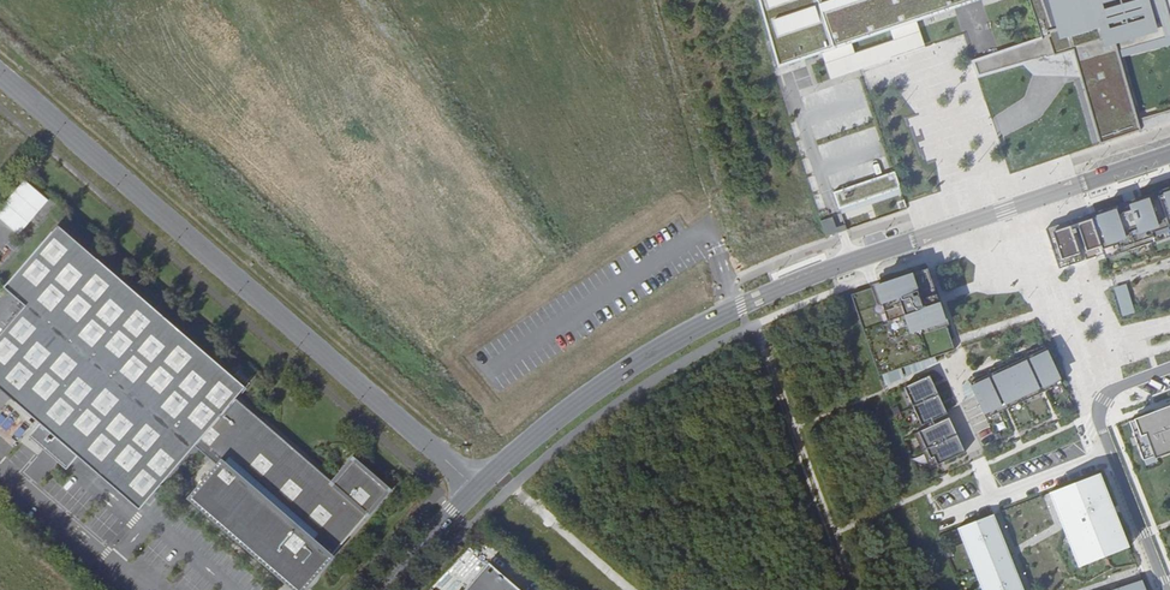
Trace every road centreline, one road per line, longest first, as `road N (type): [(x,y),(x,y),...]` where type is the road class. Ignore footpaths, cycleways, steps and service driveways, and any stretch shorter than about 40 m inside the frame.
road 1 (unclassified): [(476,487),(0,74)]
road 2 (unclassified): [(915,239),(801,279),(667,343),(594,389),(476,487)]
road 3 (residential): [(1166,589),(1099,414),(1114,390),(1169,368)]
road 4 (residential): [(1169,154),(915,239)]
road 5 (unclassified): [(476,487),(383,589)]

